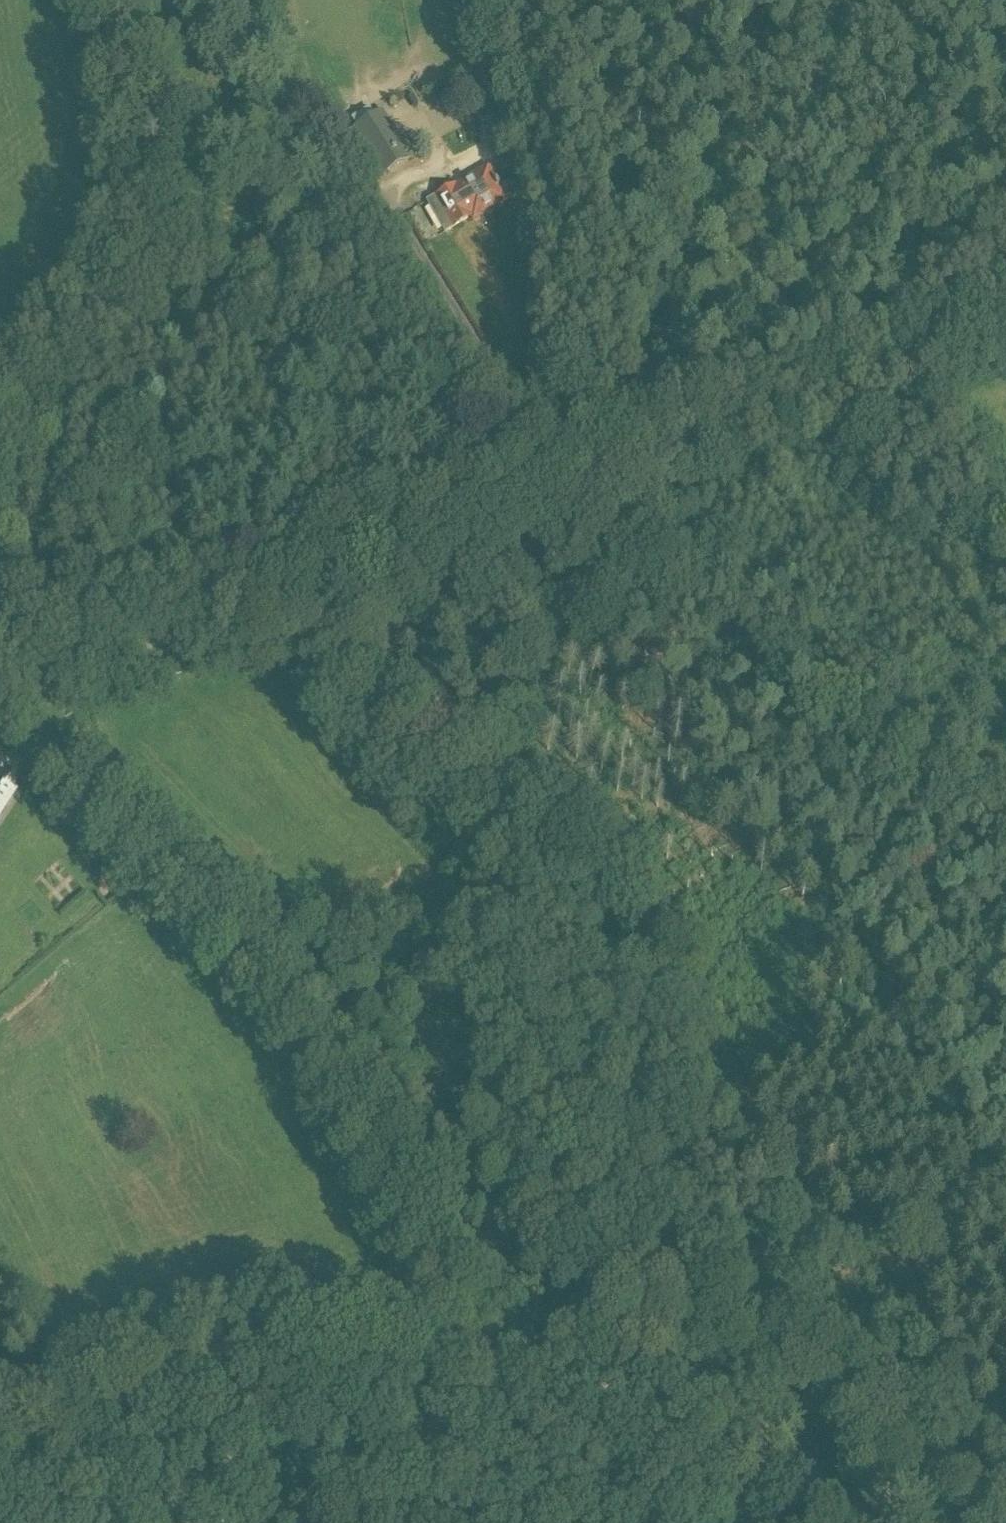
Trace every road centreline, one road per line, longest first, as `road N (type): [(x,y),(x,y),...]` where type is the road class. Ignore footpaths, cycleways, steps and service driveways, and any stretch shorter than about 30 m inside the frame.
road 1 (unclassified): [(0,696),(593,480)]
road 2 (track): [(1005,817),(575,486)]
road 3 (track): [(593,480),(514,0)]
road 4 (track): [(1005,320),(593,480)]

